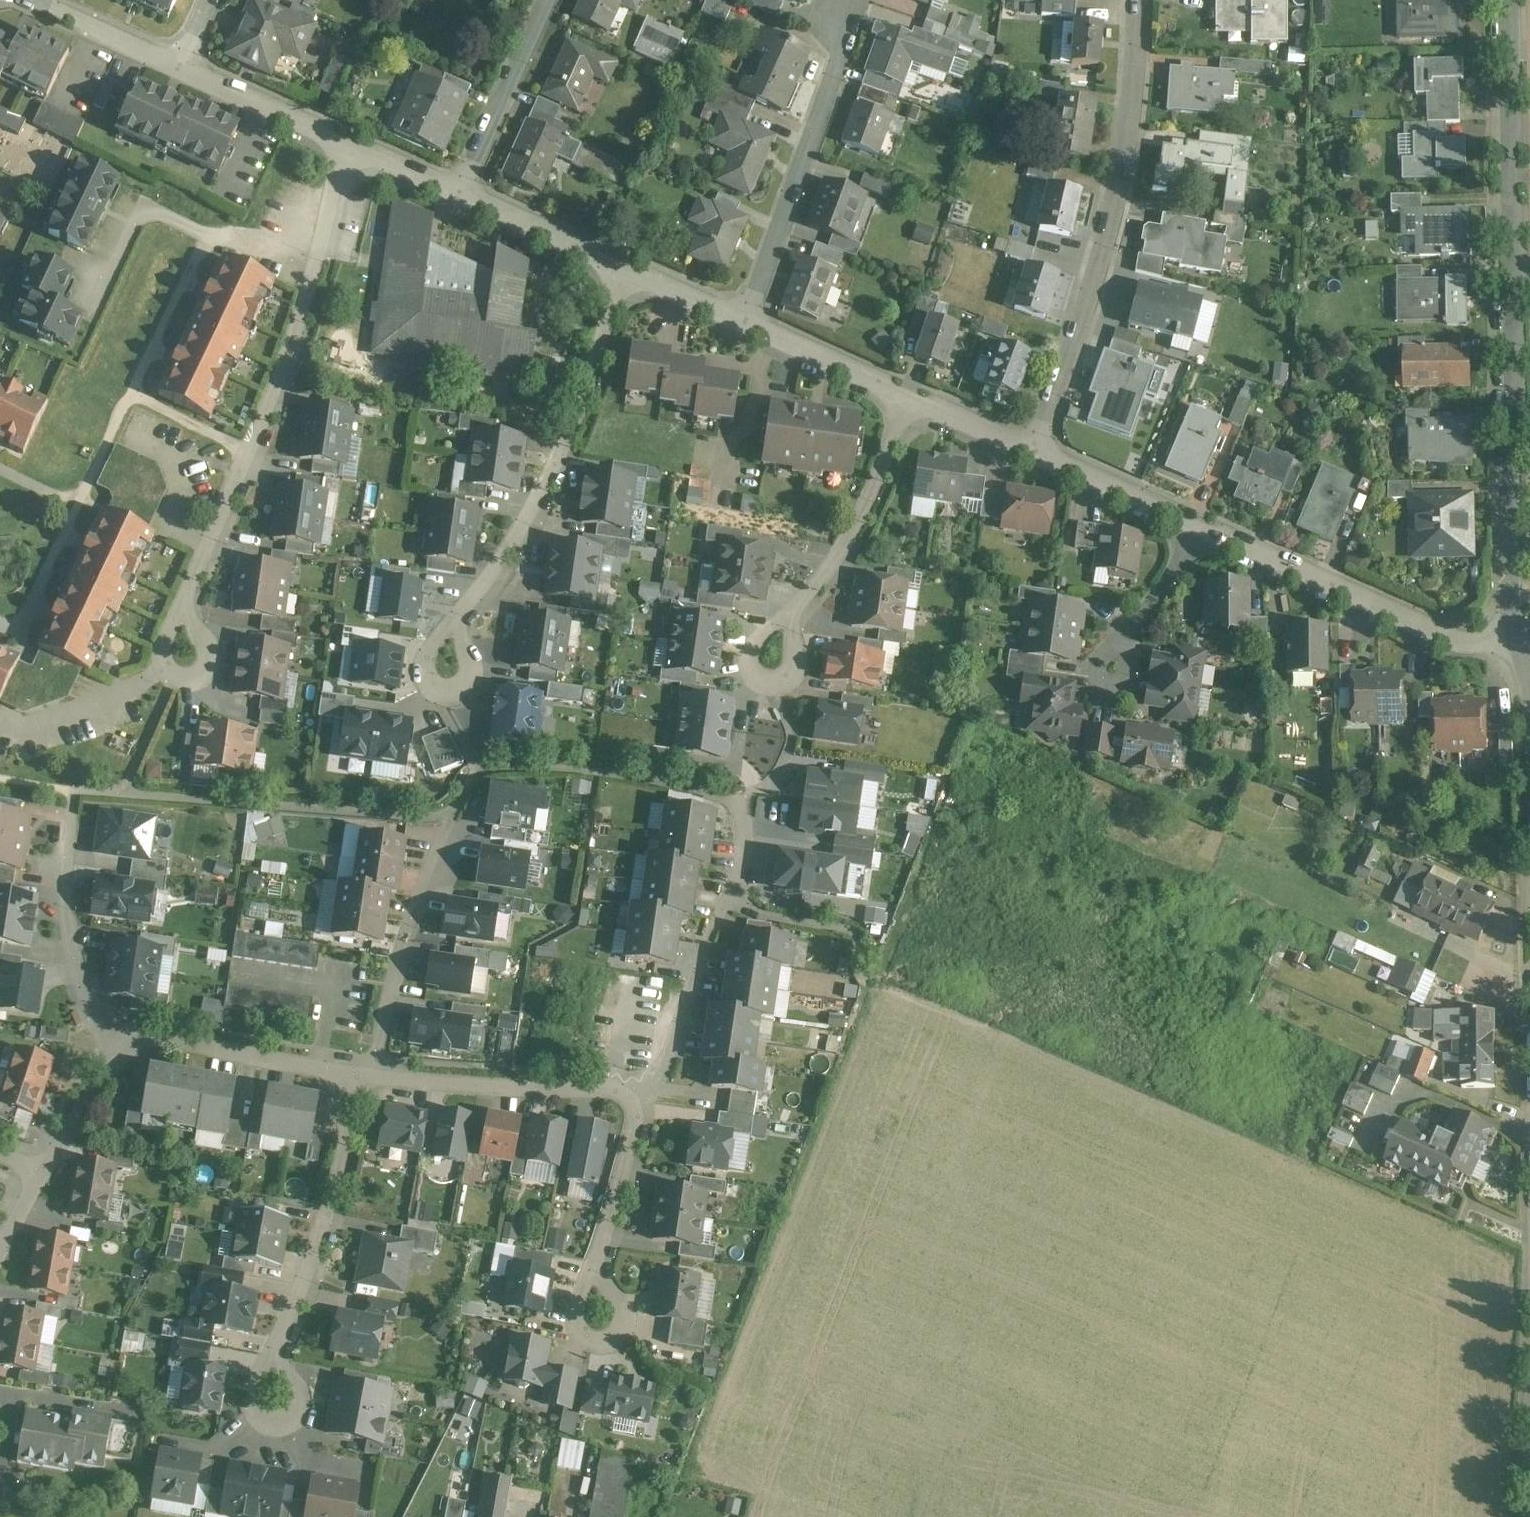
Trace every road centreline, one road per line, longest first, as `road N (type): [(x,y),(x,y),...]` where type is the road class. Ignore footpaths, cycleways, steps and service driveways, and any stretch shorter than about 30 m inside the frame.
road 1 (residential): [(353,142),(325,226),(317,292),(215,543),(172,690)]
road 2 (residential): [(1031,447),(1099,274),(1136,47),(1136,0)]
road 3 (residential): [(631,271),(560,466),(437,676)]
road 4 (residential): [(1514,271),(1509,477),(1518,647)]
road 5 (residential): [(745,322),(866,0)]
road 6 (residential): [(1518,647),(1446,634),(1203,521)]
road 7 (residential): [(746,820),(745,868),(645,1102)]
road 8 (residential): [(359,1070),(327,1242),(271,1355)]
road 9 (residential): [(908,397),(867,508),(788,624),(773,661)]
road 10 (residential): [(645,1102),(609,1083),(375,1071)]
road 11 (residential): [(1513,0),(1514,271)]
road 12 (residential): [(116,1047),(93,1016),(70,936),(74,806)]
road 13 (residential): [(359,1070),(184,1034),(150,1031),(116,1047)]
road 14 (residential): [(452,187),(543,0)]
road 15 (residential): [(438,874),(391,997),(375,1071)]
road 16 (residential): [(631,271),(452,187)]
road 17 (residential): [(353,142),(182,63)]
road 18 (residential): [(1203,521),(1031,447)]
road 19 (residential): [(908,397),(745,322)]
road 20 (residential): [(595,1267),(645,1102)]
road 21 (residential): [(1203,521),(1116,662)]
road 22 (residential): [(182,63),(42,0)]
road 23 (residential): [(271,1355),(251,1397),(254,1414),(268,1425),(286,1425),(297,1414),(291,1379)]
road 24 (residential): [(595,1267),(622,1305),(617,1337),(585,1339),(576,1325),(579,1303)]
road 25 (residential): [(116,1047),(39,1166)]
road 26 (residential): [(1031,447),(908,397)]
road 27 (residential): [(745,322),(631,271)]

